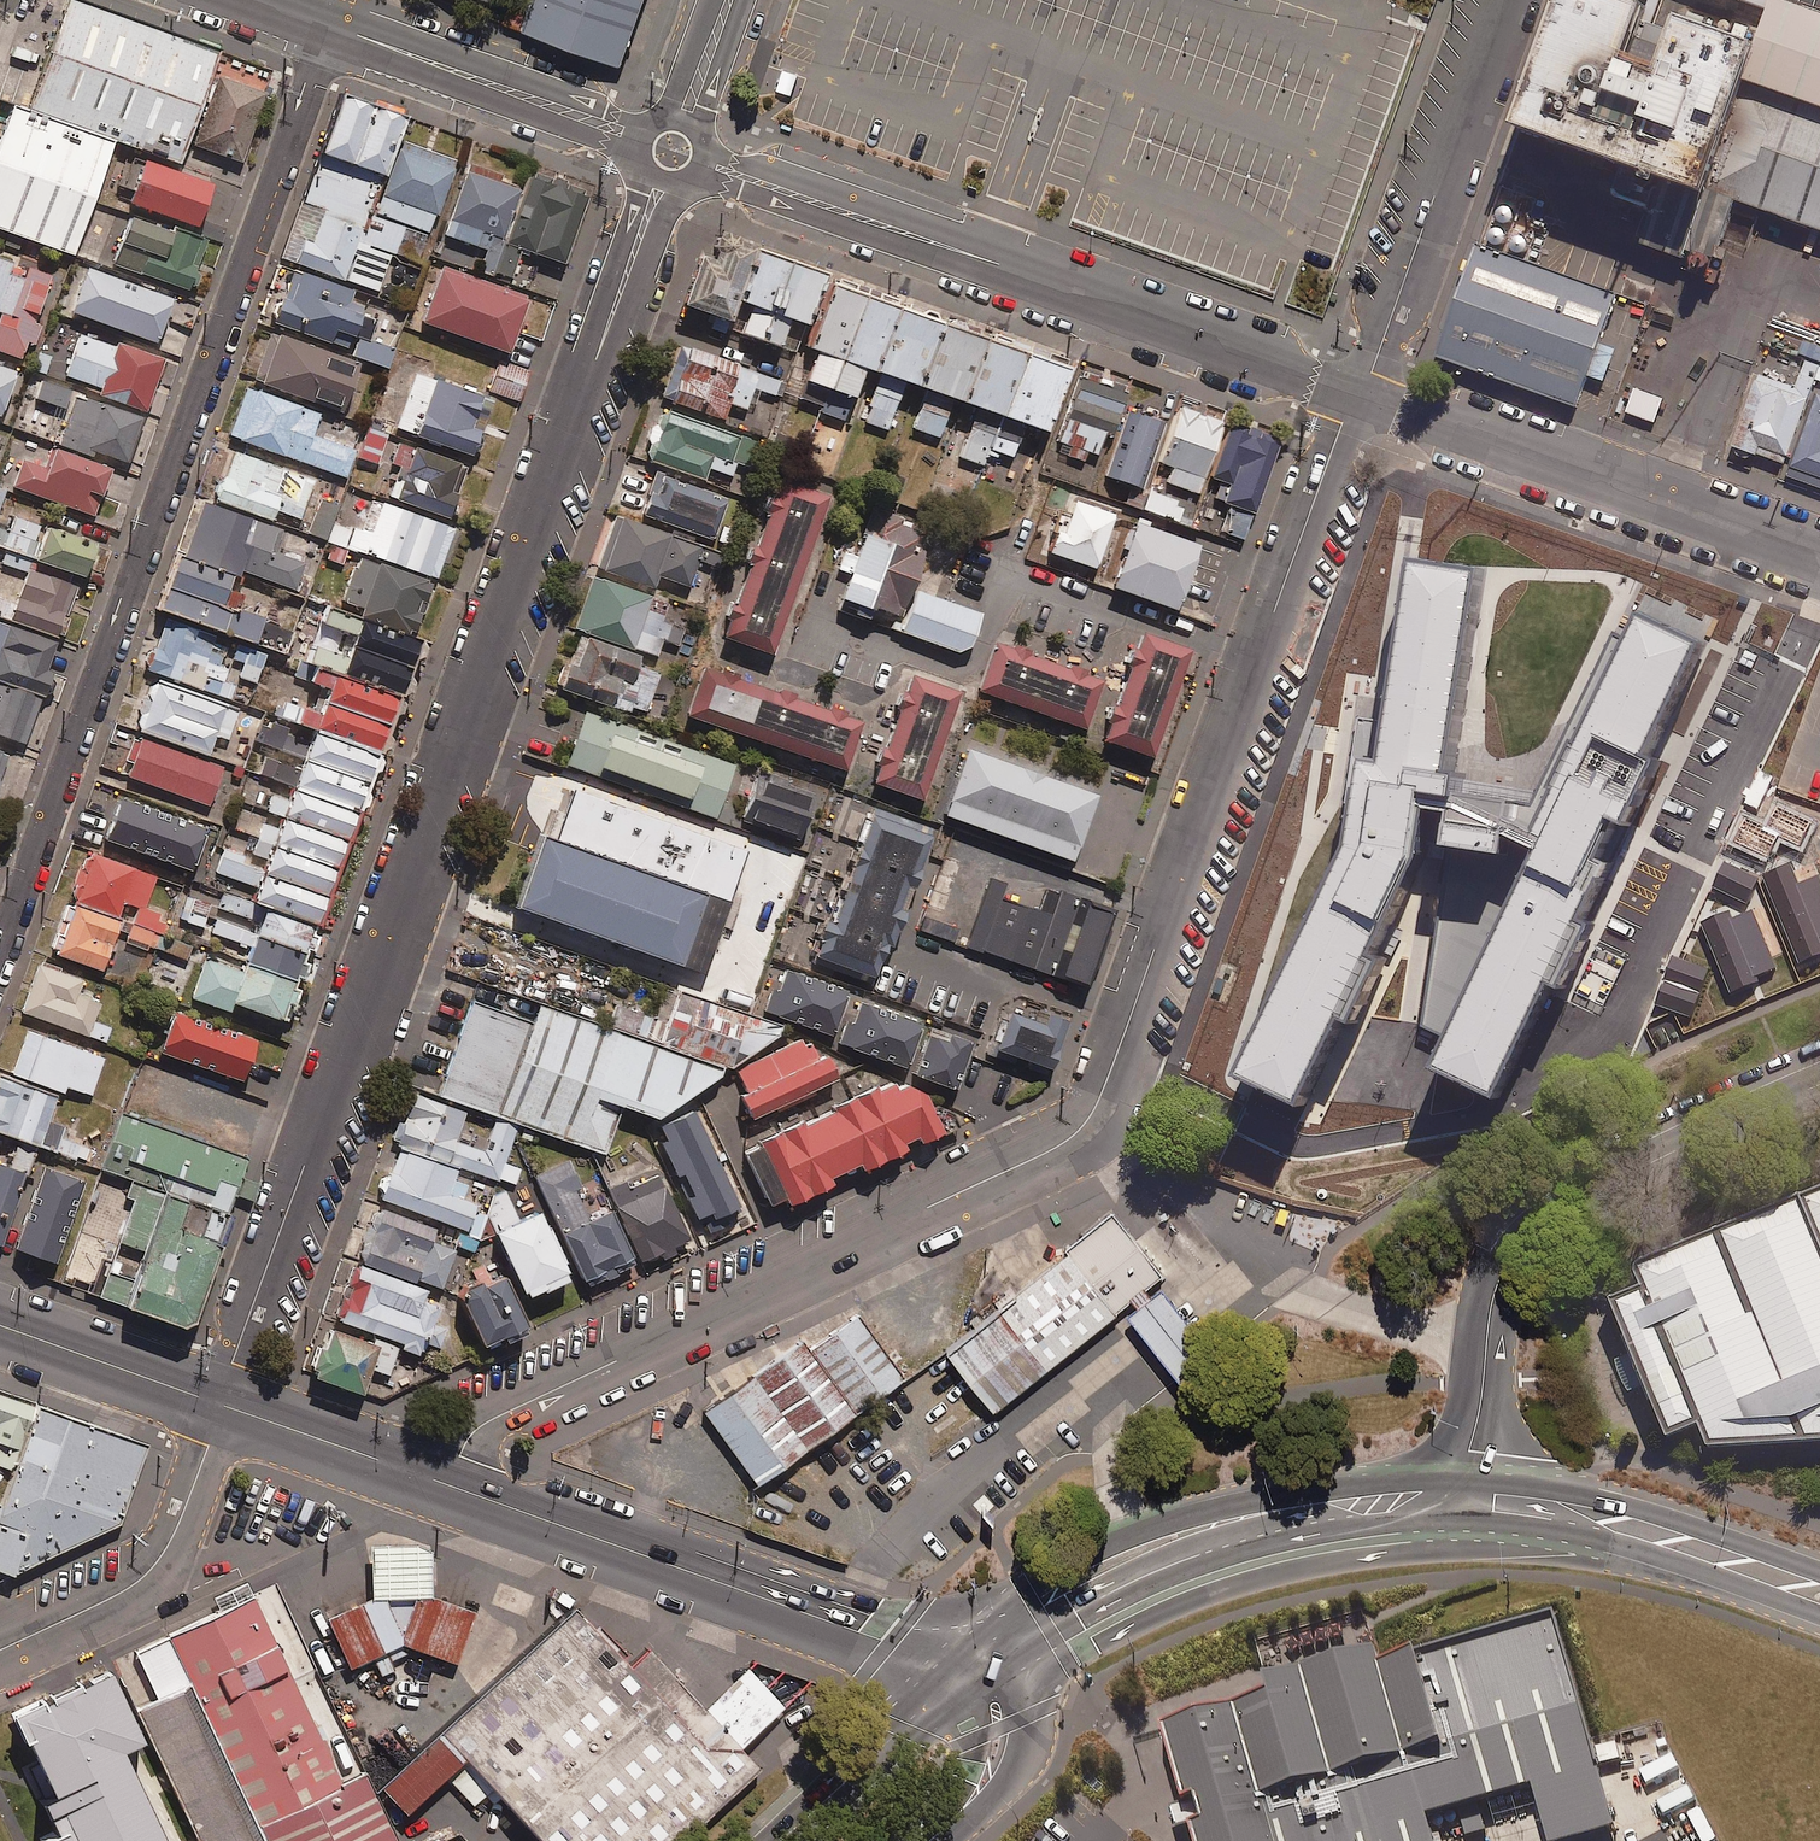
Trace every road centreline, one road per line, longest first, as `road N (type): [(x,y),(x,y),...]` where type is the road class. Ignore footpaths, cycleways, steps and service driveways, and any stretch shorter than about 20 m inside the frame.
road 1 (tertiary): [(449,1485),(468,1439),(485,1423),(1076,1136),(1106,1088),(1355,399)]
road 2 (residential): [(672,152),(220,1404)]
road 3 (residential): [(325,26),(0,952)]
road 4 (tertiary): [(1355,399),(672,152)]
road 5 (tertiary): [(1819,1085),(1600,1179),(1528,1232),(1495,1290),(1457,1493)]
road 6 (trunk): [(1457,1493),(1315,1503),(1152,1543),(1049,1595),(957,1670)]
road 7 (secondary): [(957,1670),(449,1485)]
road 8 (tertiary): [(1819,566),(1355,399)]
road 9 (tertiary): [(1355,399),(1372,371),(1501,0)]
road 10 (trunk): [(1819,1594),(1613,1520),(1457,1493)]
road 11 (tertiary): [(672,152),(325,26)]
road 12 (unclassified): [(220,1404),(179,1530),(155,1575),(0,1652)]
road 13 (trunk): [(957,1670),(778,1840)]
road 14 (secondary): [(449,1485),(220,1404)]
road 15 (secondary): [(220,1404),(0,1324)]
road 16 (tertiary): [(930,1840),(974,1800),(998,1752),(991,1711),(957,1670)]
road 17 (unclassified): [(728,0),(672,152)]

